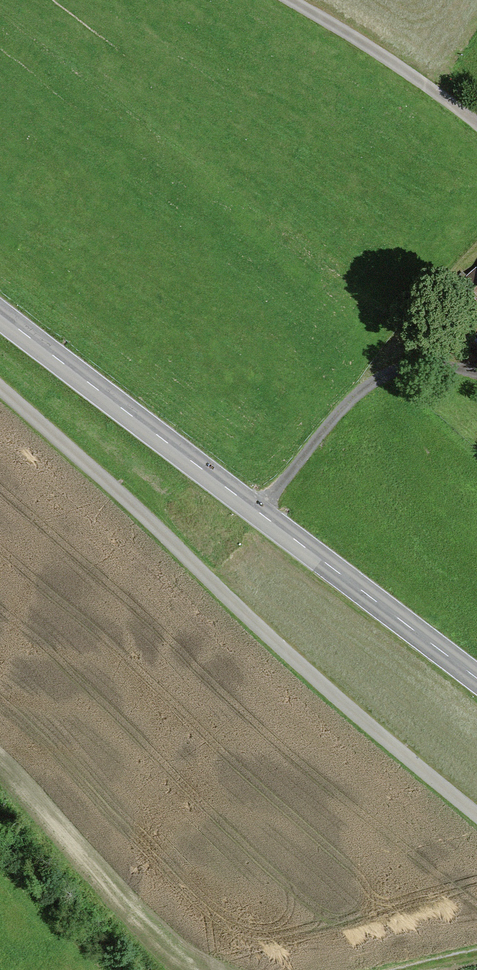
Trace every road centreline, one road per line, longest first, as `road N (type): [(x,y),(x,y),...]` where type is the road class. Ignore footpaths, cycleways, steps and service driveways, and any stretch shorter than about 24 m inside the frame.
road 1 (unclassified): [(476,822),(251,629),(0,393)]
road 2 (secondary): [(0,318),(476,680)]

